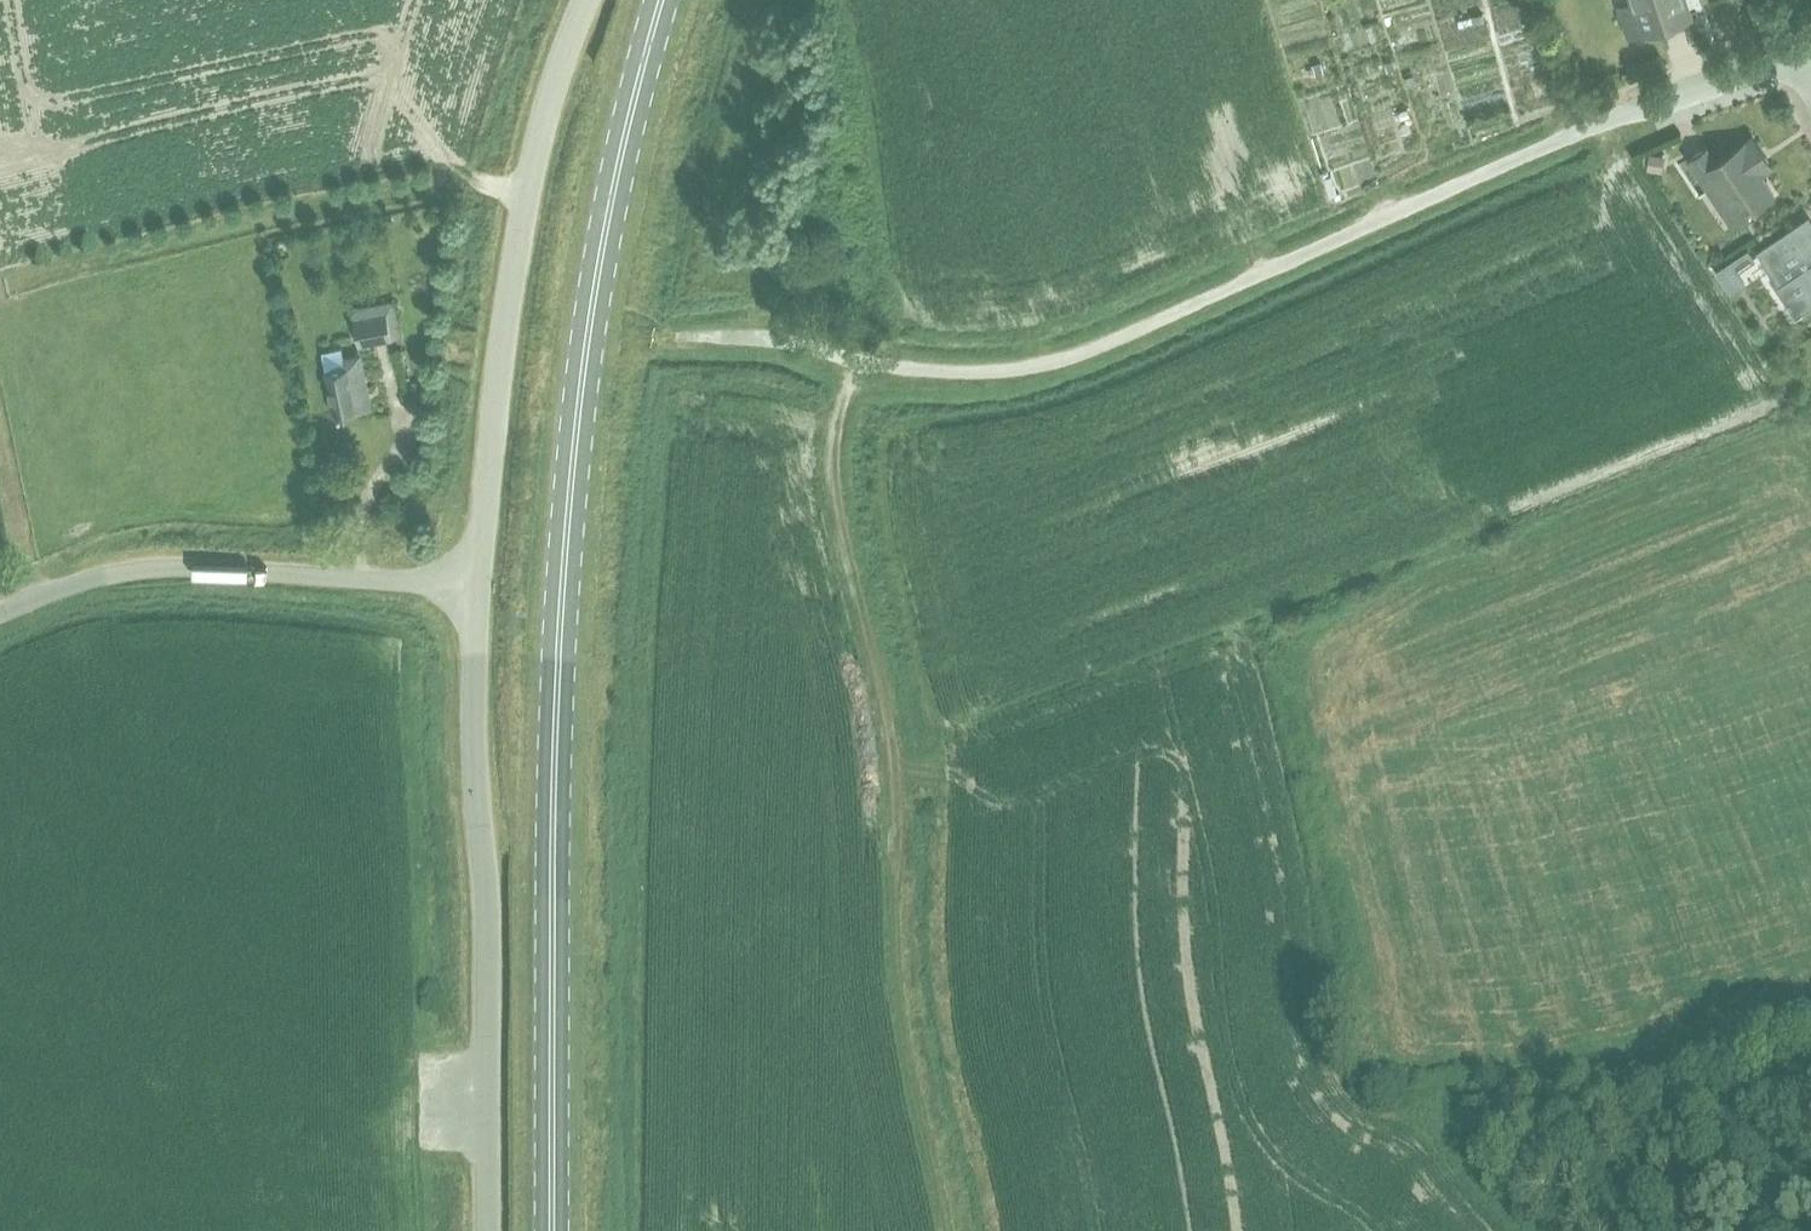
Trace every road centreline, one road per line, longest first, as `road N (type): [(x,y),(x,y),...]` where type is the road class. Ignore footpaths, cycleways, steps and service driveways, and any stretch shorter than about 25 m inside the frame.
road 1 (primary): [(552,1230),(555,710),(569,509),(597,270),(660,0)]
road 2 (residential): [(686,337),(767,338),(937,371),(996,370),(1087,352),(1591,127),(1809,51)]
road 3 (unclassified): [(486,1230),(485,892),(473,740),(478,584)]
road 4 (unclassified): [(478,584),(522,216),(546,107),(586,0)]
road 5 (unclassified): [(0,616),(135,570),(478,584)]

